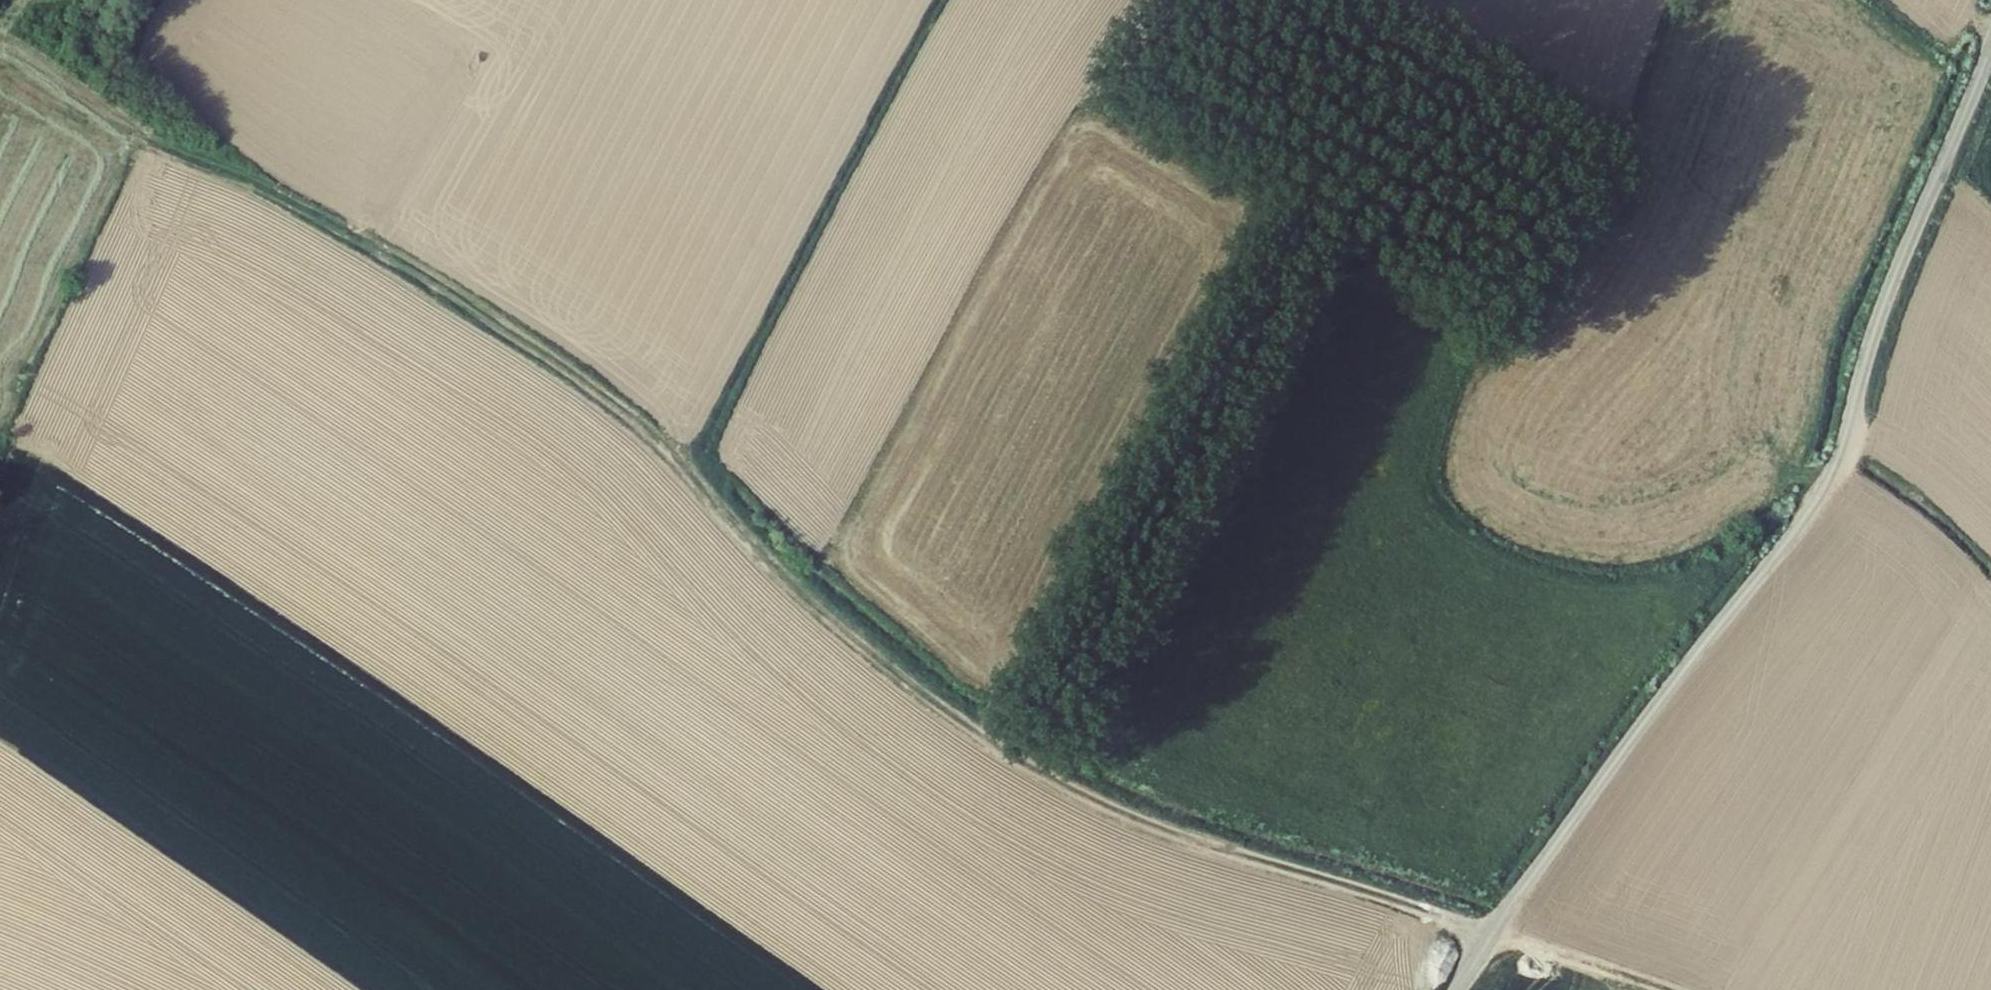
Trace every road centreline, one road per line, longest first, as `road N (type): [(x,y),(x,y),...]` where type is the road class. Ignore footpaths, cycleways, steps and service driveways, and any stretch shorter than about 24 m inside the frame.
road 1 (track): [(102,57),(331,208),(519,314),(652,413),(763,553),(913,701),(1111,814),(1492,934)]
road 2 (residential): [(1457,989),(1651,709),(1726,628),(1826,485),(1890,287),(1990,46)]

